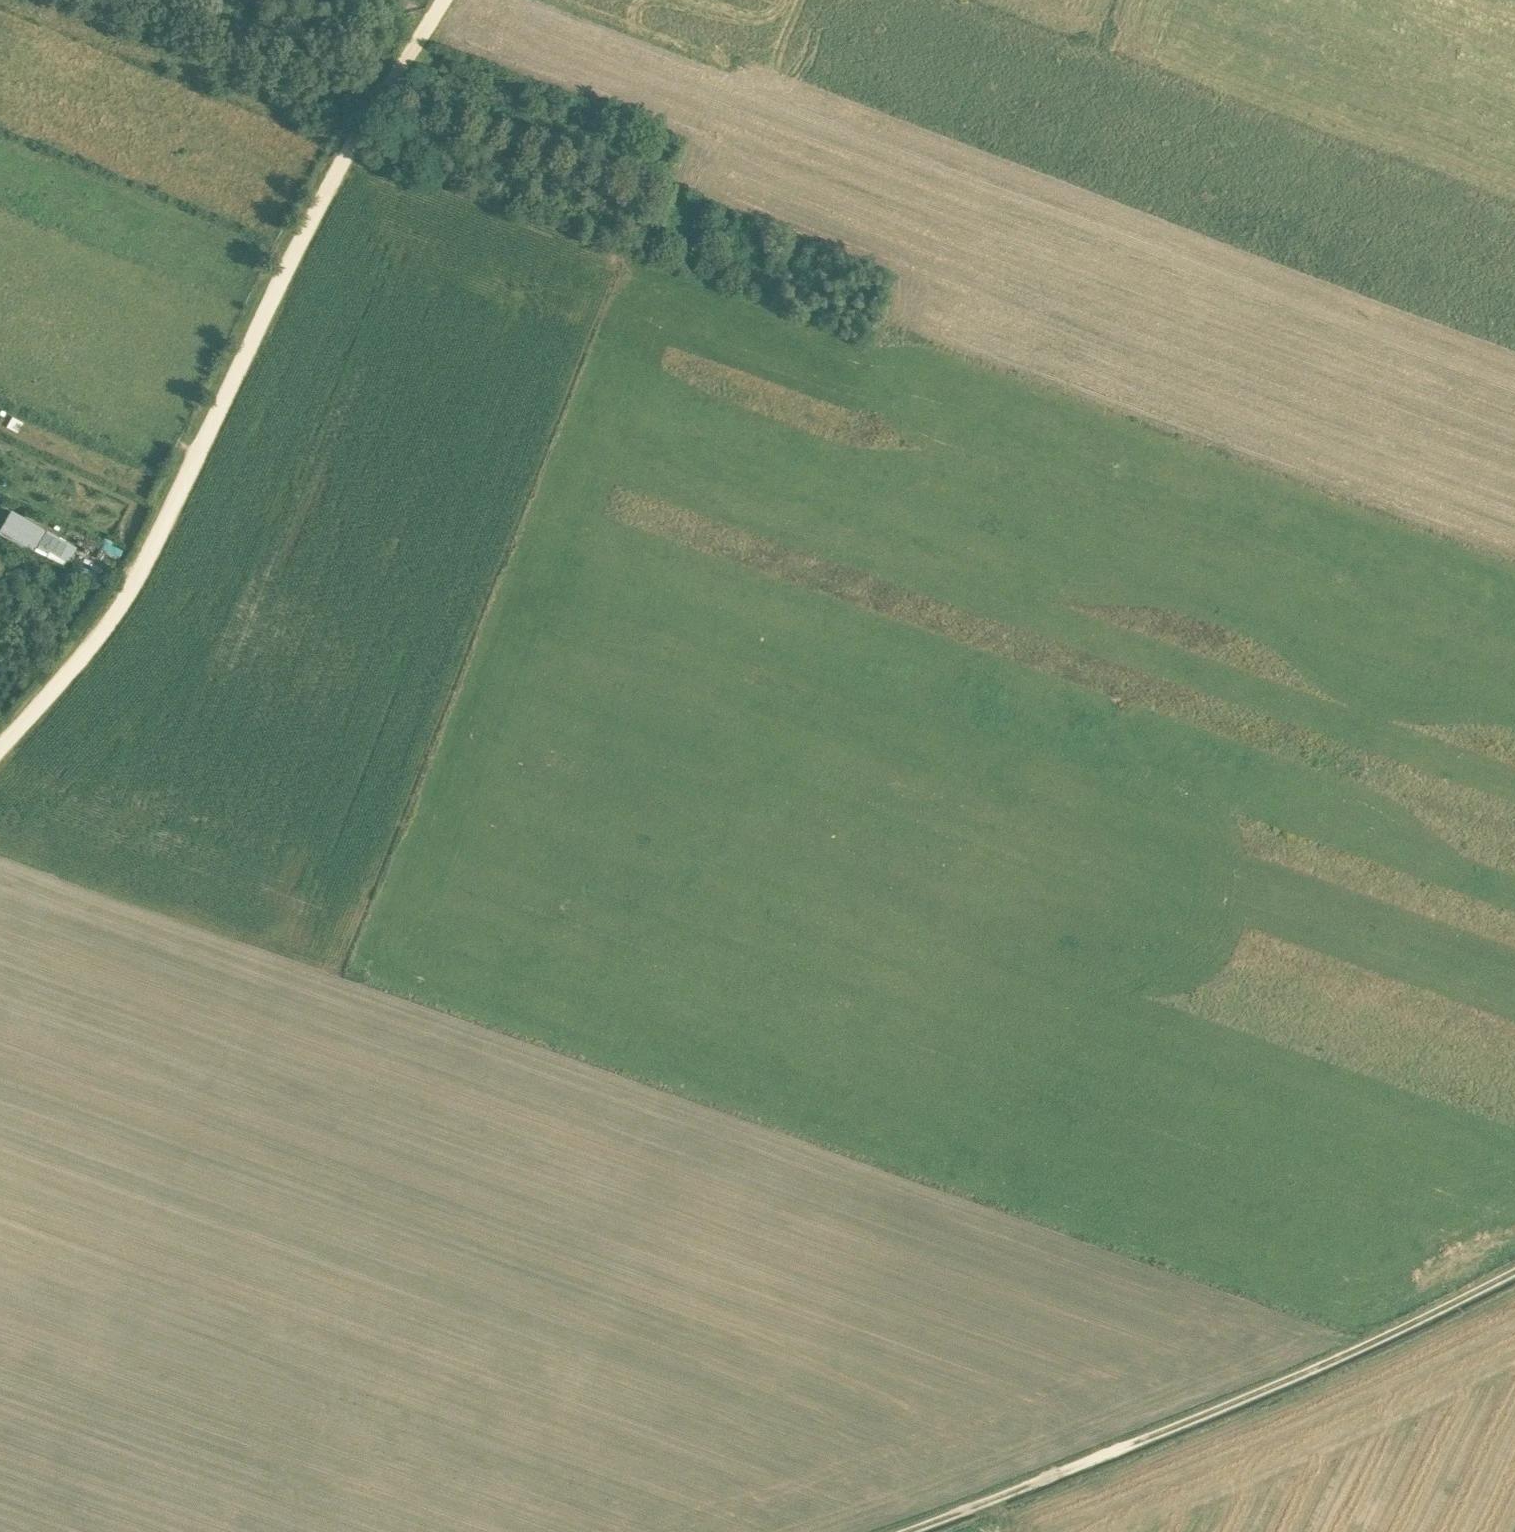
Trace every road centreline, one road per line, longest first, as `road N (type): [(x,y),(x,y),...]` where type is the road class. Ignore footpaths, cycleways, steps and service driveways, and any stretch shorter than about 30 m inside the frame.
road 1 (track): [(0,747),(131,582),(369,122)]
road 2 (track): [(905,1531),(1360,1348),(1514,1271)]
road 3 (track): [(441,0),(369,122)]

